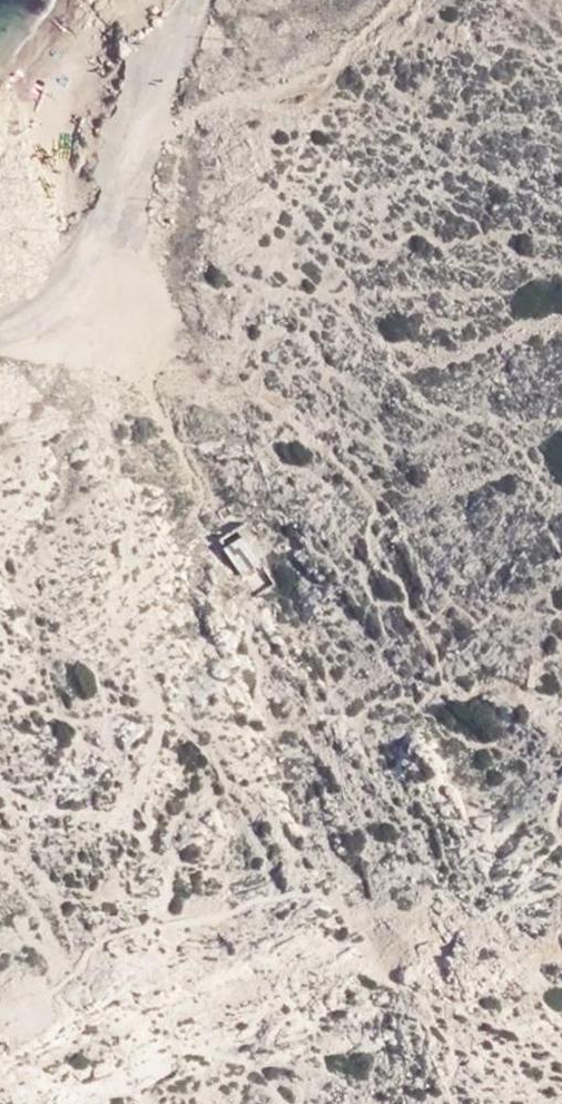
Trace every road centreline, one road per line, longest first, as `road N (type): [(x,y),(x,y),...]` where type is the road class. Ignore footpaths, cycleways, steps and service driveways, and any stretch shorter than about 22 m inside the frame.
road 1 (track): [(194,0),(90,255),(45,311),(0,332)]

